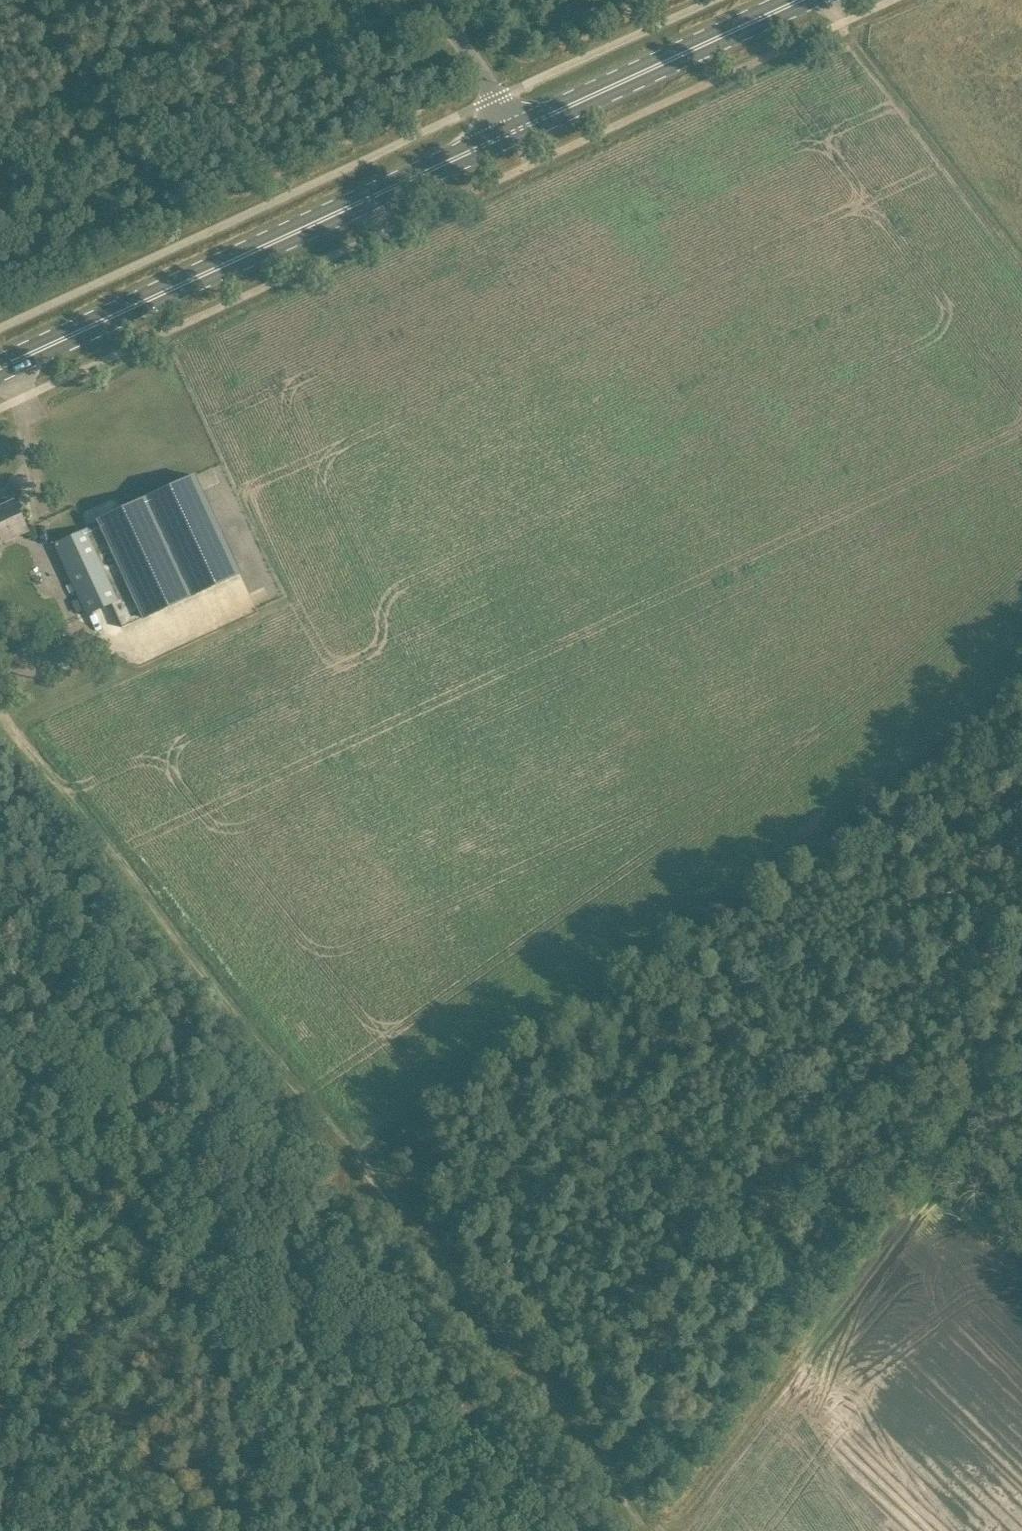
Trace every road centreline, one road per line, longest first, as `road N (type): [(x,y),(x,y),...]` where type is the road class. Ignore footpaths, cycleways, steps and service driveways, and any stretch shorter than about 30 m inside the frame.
road 1 (track): [(631,1530),(626,1503),(418,1223),(278,1062)]
road 2 (primary): [(0,368),(513,129)]
road 3 (track): [(278,1062),(0,698)]
road 4 (track): [(1021,266),(839,24),(831,0)]
road 5 (primary): [(513,129),(798,0)]
road 6 (unclassified): [(513,129),(501,98),(431,0)]

